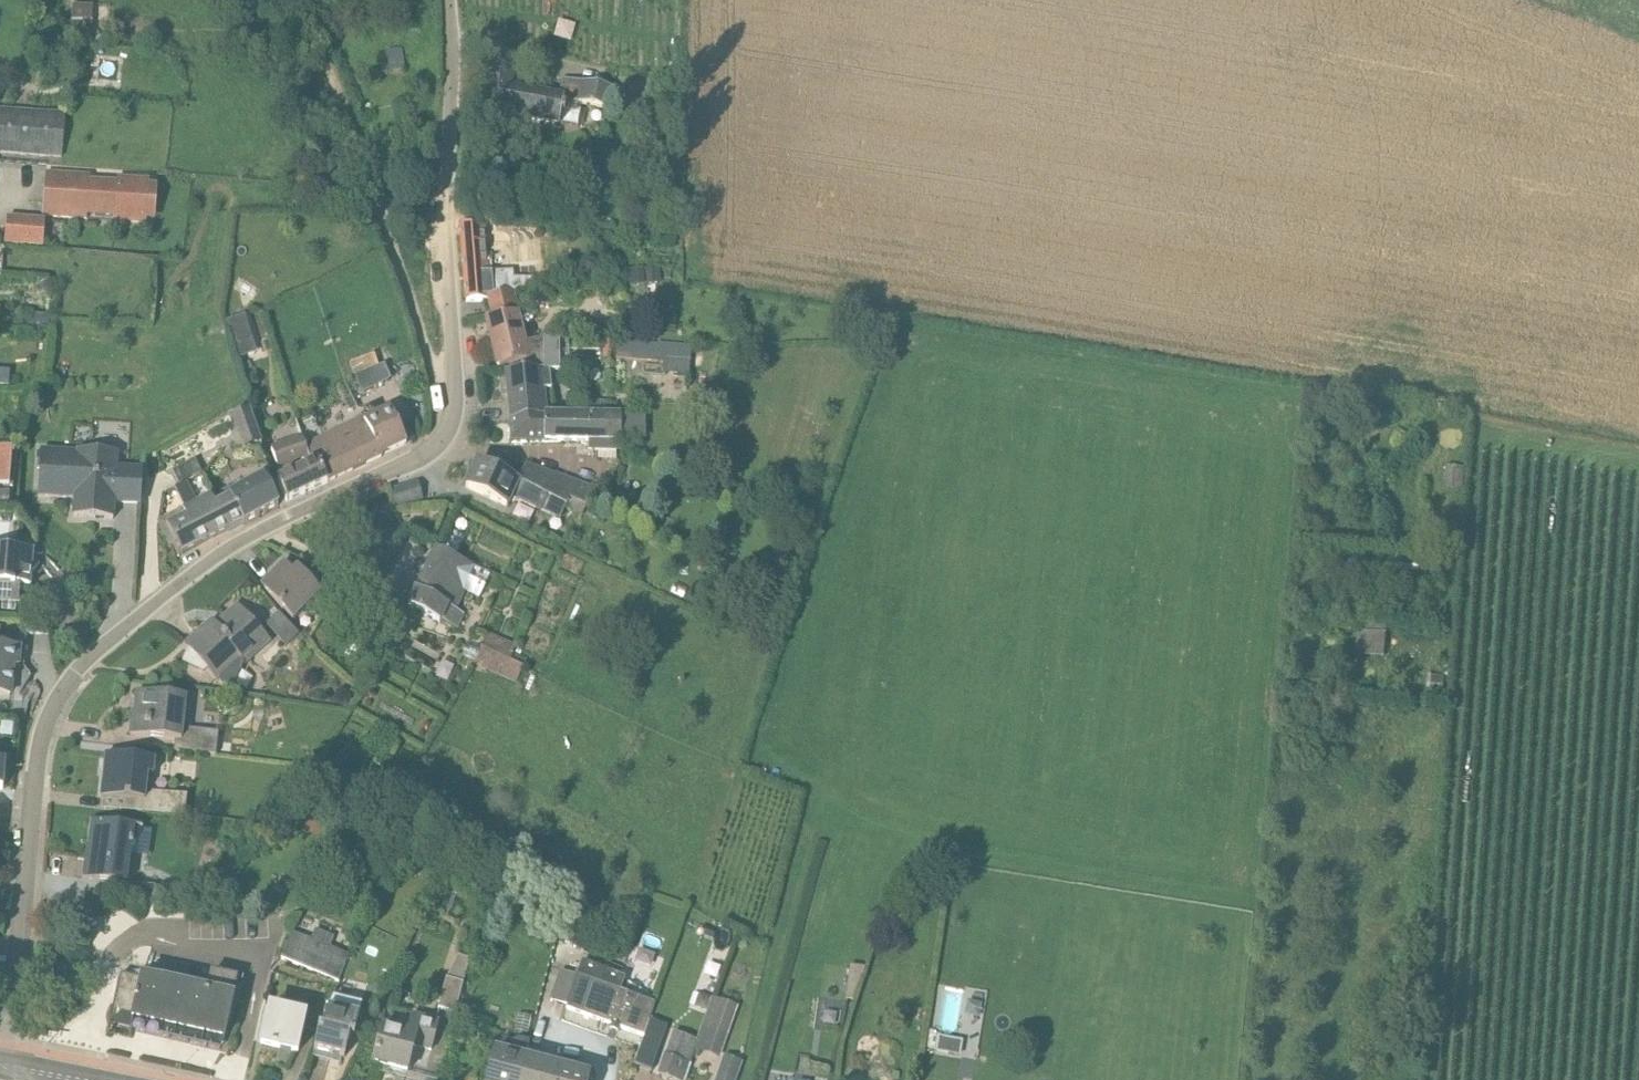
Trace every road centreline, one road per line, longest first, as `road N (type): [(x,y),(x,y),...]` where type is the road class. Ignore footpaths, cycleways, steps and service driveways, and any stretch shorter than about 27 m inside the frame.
road 1 (residential): [(18,1068),(13,1014),(34,786),(58,693),(94,652),(211,560),(414,460),(450,425),(457,391),(447,208),(450,0)]
road 2 (track): [(455,408),(338,89),(294,0)]

